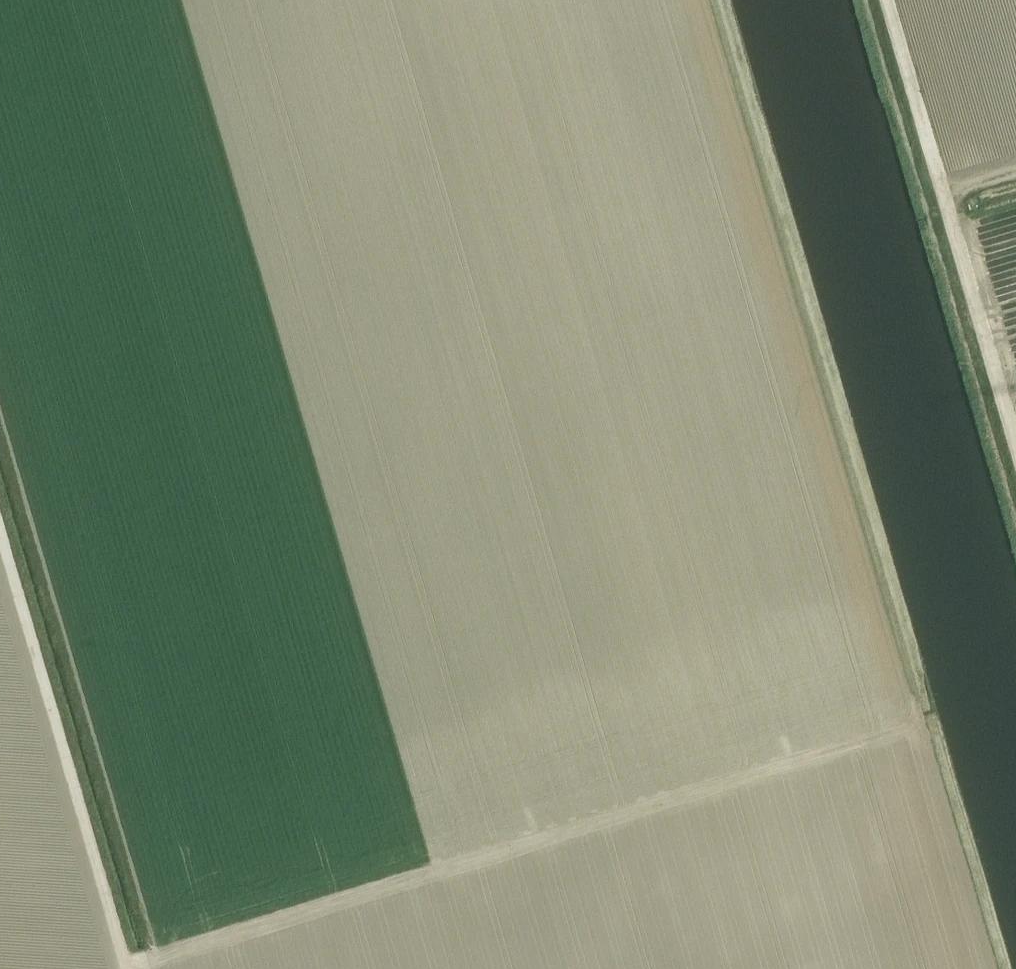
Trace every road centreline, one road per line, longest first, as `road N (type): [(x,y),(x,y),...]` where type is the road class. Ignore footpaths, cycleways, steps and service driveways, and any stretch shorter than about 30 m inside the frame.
road 1 (track): [(1015,443),(886,0)]

